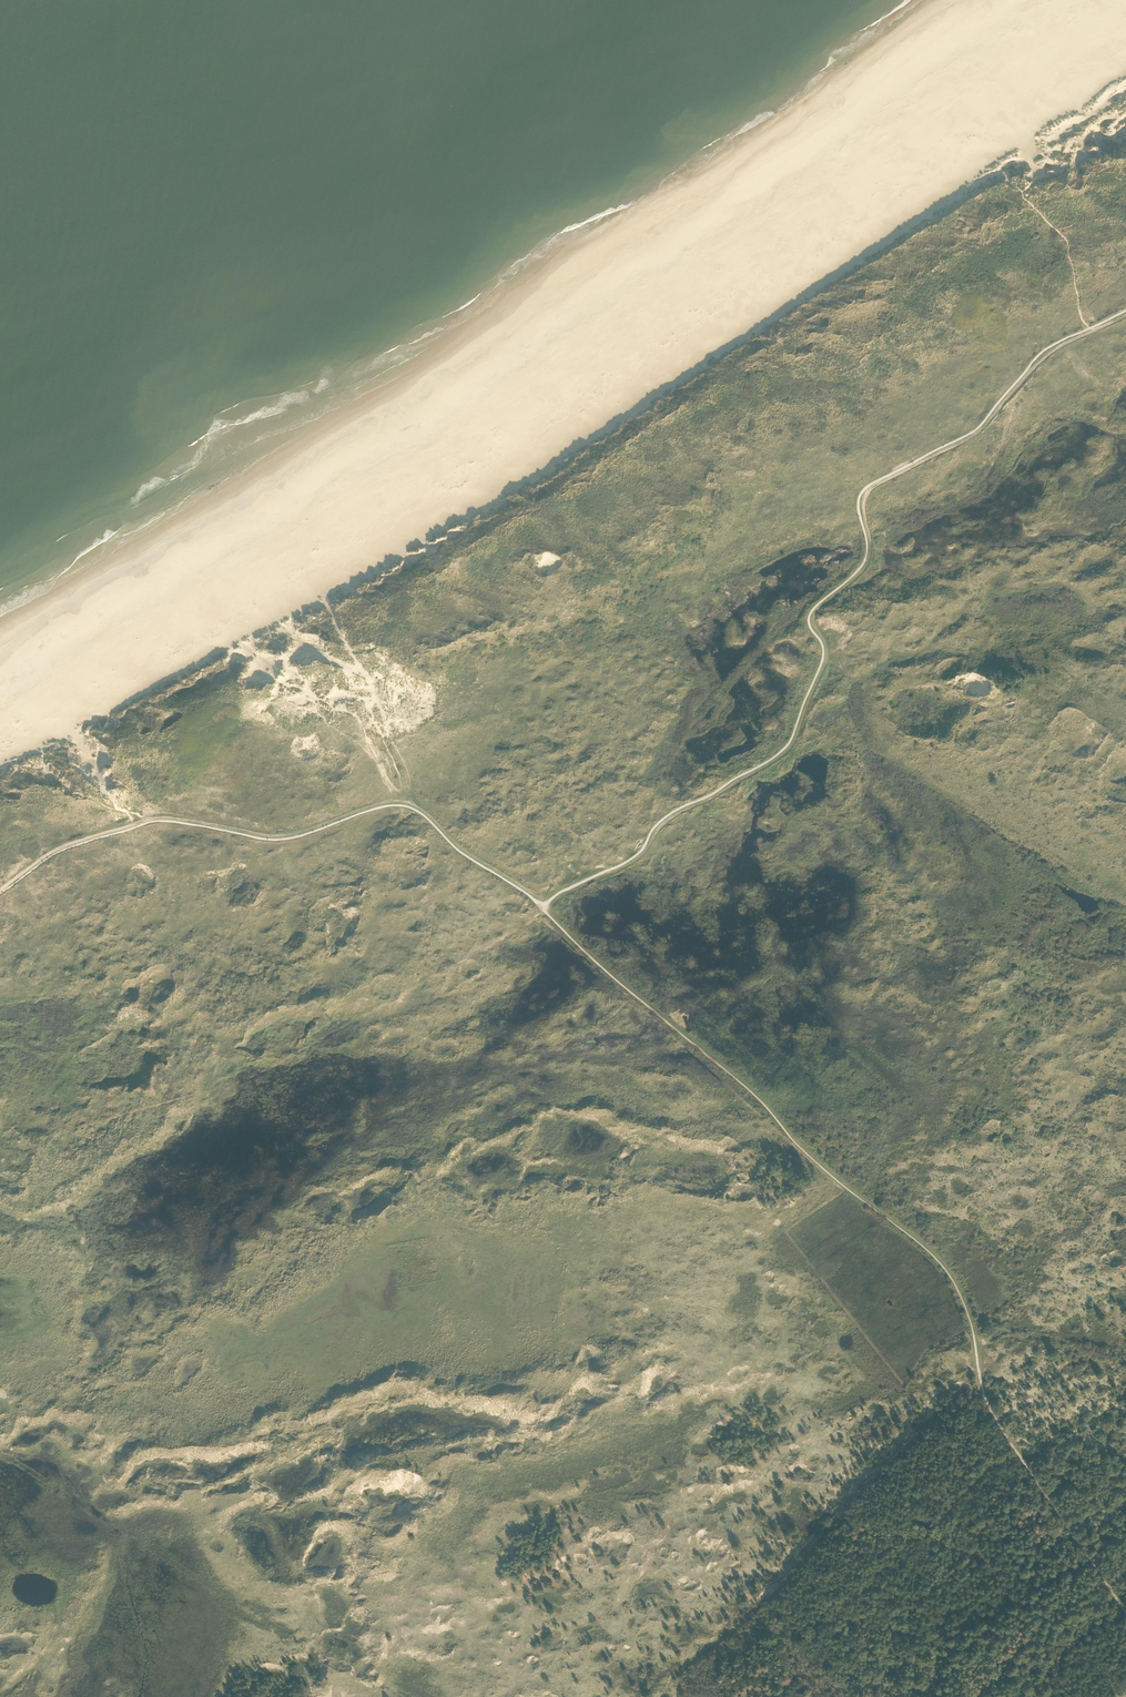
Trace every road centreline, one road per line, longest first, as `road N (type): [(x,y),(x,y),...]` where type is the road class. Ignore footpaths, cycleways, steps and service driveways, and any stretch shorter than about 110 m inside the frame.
road 1 (track): [(1125,316),(1050,353),(976,434),(870,490),(863,507),(870,557),(813,616),(827,657),(791,747),(673,817),(636,860),(552,904),(461,848),(420,808),(392,801),(279,835),(146,820),(58,849),(0,889)]

